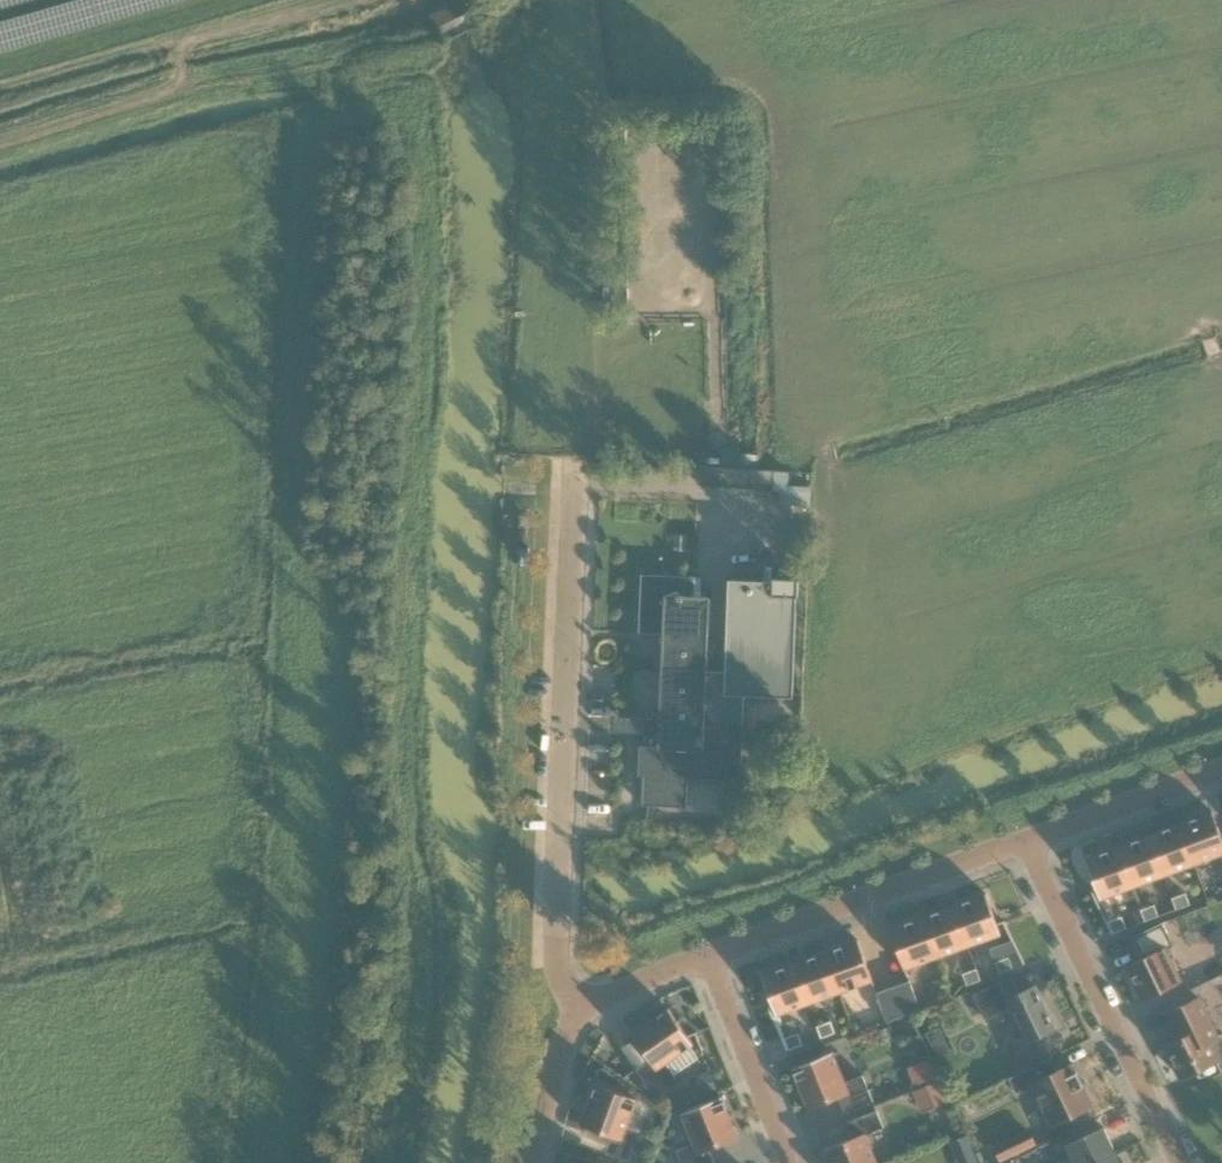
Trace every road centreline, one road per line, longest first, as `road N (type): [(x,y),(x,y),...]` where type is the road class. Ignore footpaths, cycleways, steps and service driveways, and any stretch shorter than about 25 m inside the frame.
road 1 (unclassified): [(588,1010),(556,963),(572,462)]
road 2 (residential): [(1181,1162),(1026,840)]
road 3 (residential): [(707,955),(1026,840)]
road 4 (residential): [(792,1162),(707,955)]
road 5 (residential): [(1026,840),(1221,770)]
road 6 (residential): [(533,1162),(559,1057),(588,1010)]
road 7 (residential): [(588,1010),(707,955)]

